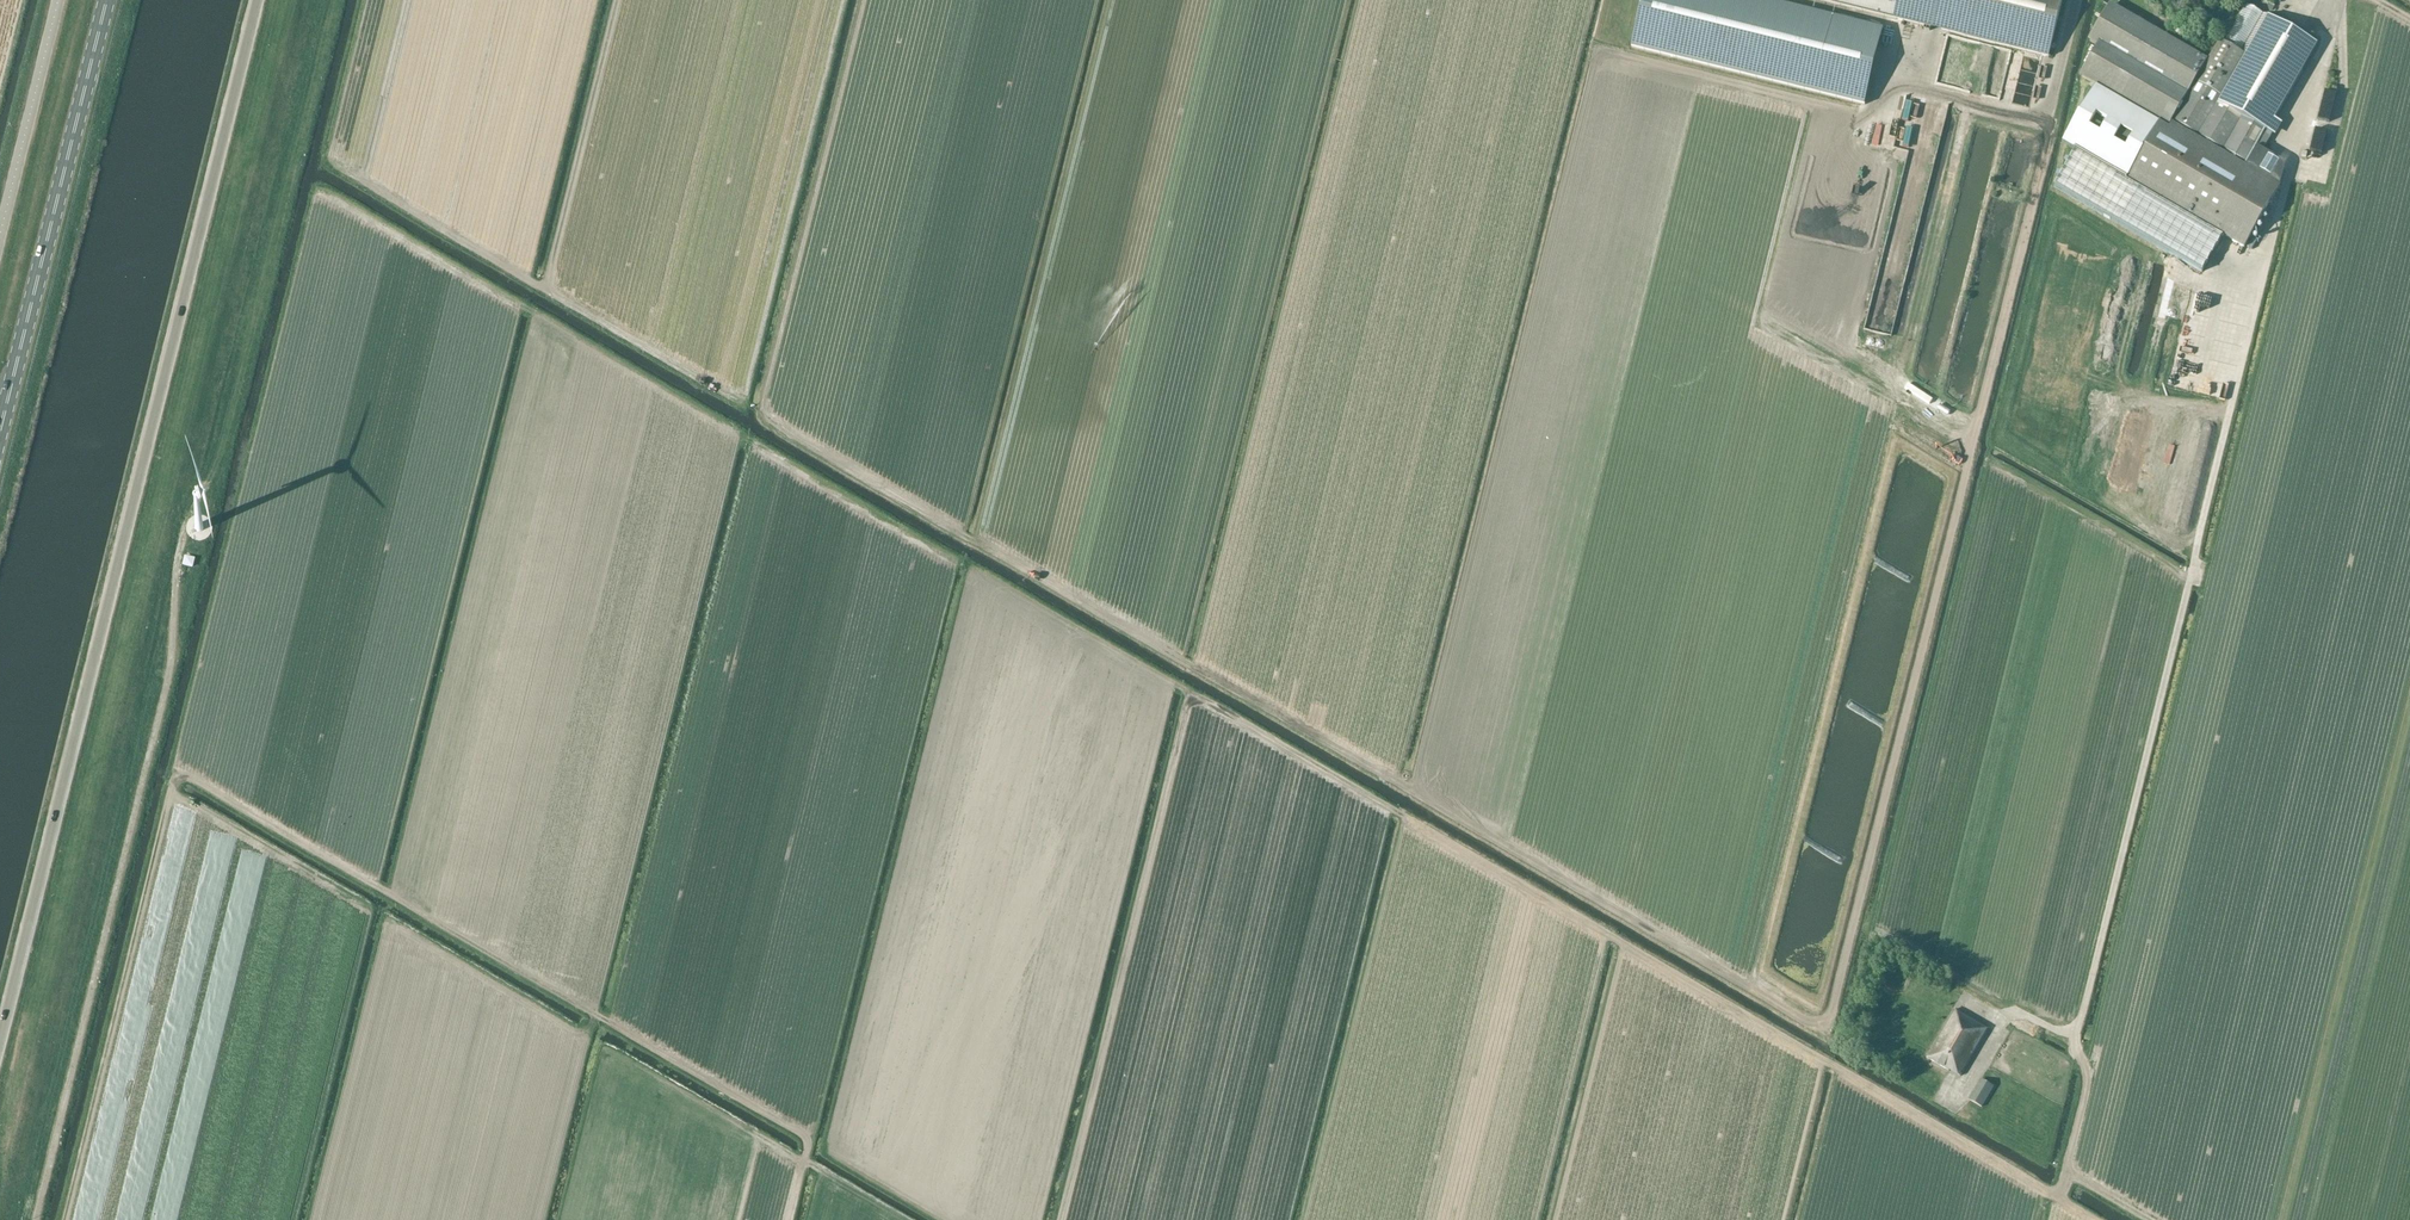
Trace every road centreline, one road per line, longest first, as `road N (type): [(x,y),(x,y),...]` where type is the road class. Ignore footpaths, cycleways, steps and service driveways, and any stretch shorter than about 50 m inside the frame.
road 1 (unclassified): [(0,1044),(260,0)]
road 2 (primary): [(0,435),(108,0)]
road 3 (unclassified): [(0,238),(59,0)]
road 4 (track): [(2074,1035),(2086,1087),(2060,1179)]
road 5 (track): [(1948,1128),(2014,1016)]

